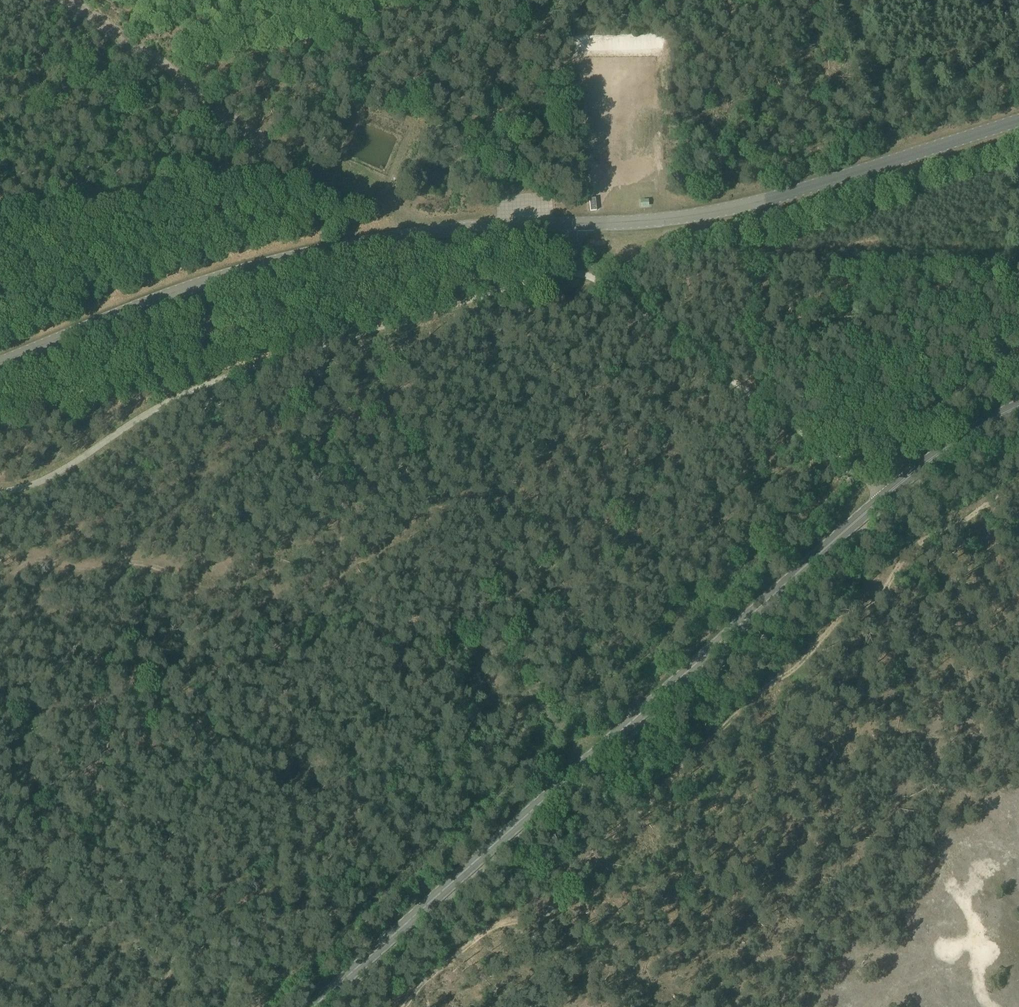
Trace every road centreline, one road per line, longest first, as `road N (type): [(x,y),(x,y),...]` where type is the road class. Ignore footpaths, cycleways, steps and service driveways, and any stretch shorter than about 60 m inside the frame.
road 1 (unclassified): [(0,492),(48,478),(196,389),(576,268),(884,496)]
road 2 (track): [(1018,502),(966,524),(395,1006)]
road 3 (primary): [(313,1006),(884,496)]
road 4 (track): [(450,230),(285,157),(70,0)]
road 5 (primary): [(884,496),(1018,407)]

